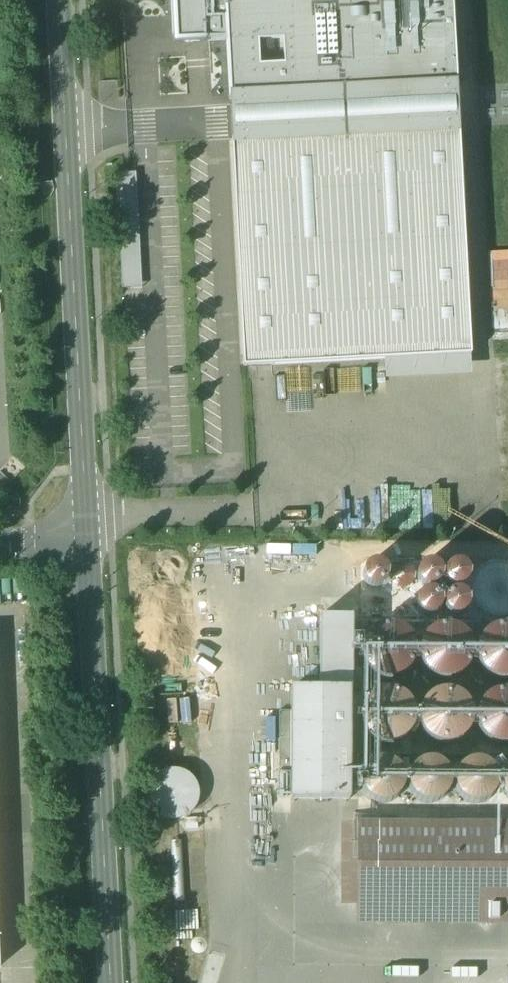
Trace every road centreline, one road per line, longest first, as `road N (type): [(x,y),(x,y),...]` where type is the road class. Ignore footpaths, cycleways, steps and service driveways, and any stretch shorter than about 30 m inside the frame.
road 1 (tertiary): [(60,0),(89,537)]
road 2 (tertiary): [(89,537),(112,982)]

